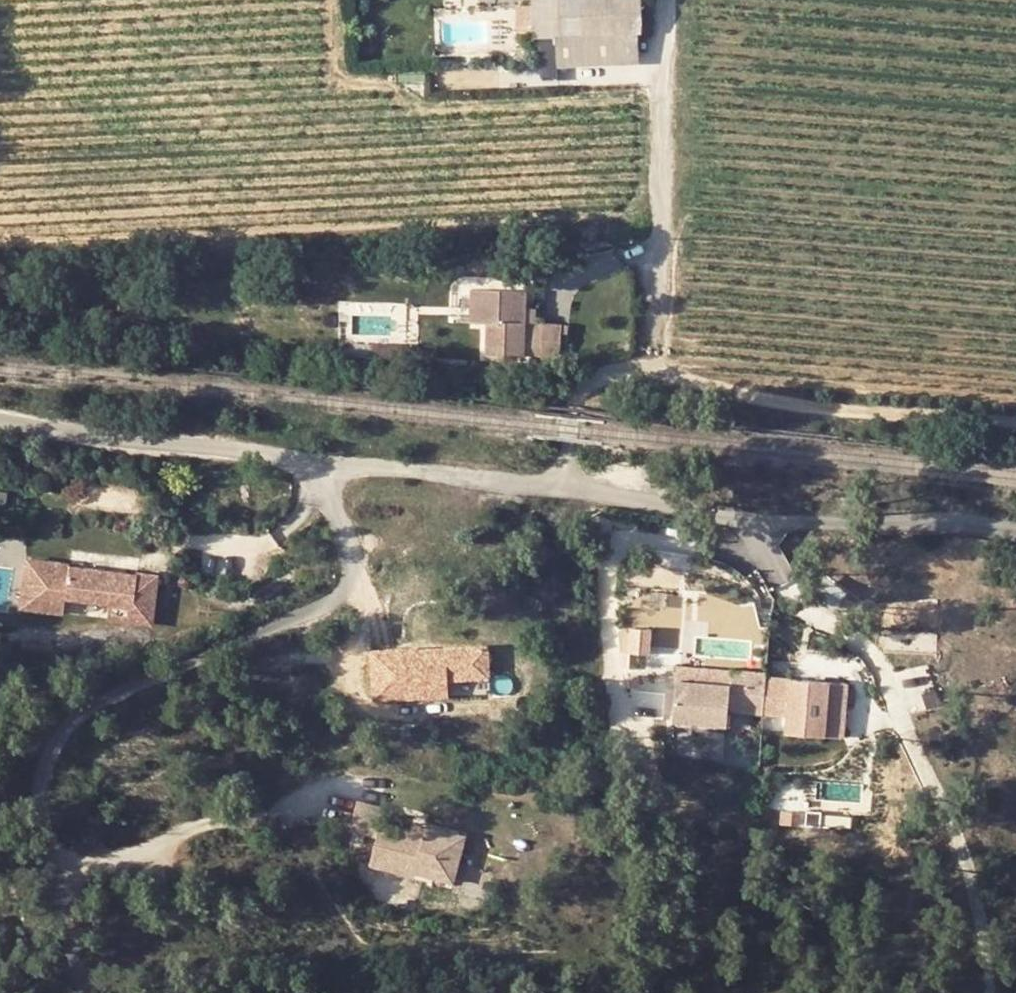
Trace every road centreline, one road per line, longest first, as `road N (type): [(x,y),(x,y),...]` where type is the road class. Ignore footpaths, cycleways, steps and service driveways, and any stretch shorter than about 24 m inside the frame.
road 1 (residential): [(328,464),(354,564),(337,598),(103,697),(68,723),(46,760),(45,805),(70,951),(87,992)]
road 2 (residential): [(328,464),(565,484),(1015,540)]
road 3 (track): [(1015,424),(843,407),(679,382),(653,368)]
road 4 (residential): [(0,418),(328,464)]
road 5 (unclassified): [(661,0),(661,245)]

